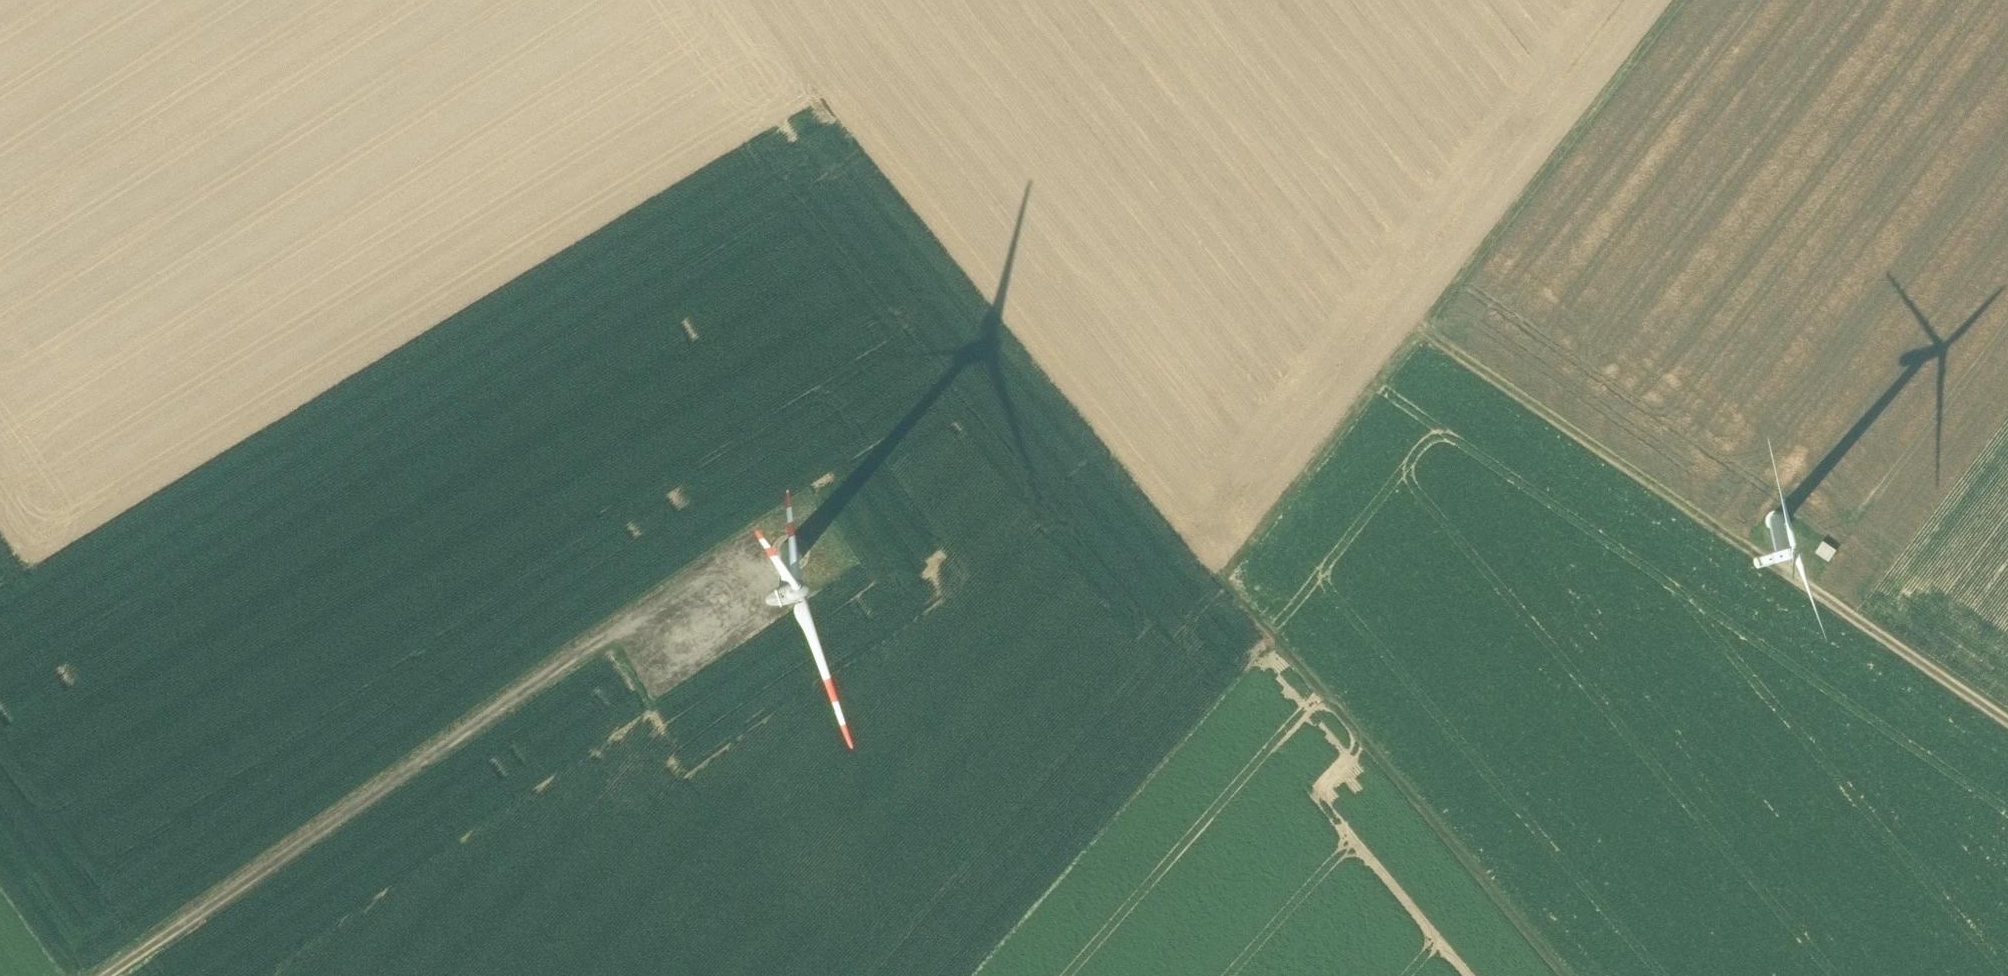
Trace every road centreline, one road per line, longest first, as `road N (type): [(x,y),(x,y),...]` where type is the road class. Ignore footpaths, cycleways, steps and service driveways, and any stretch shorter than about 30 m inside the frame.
road 1 (track): [(109,975),(740,548)]

